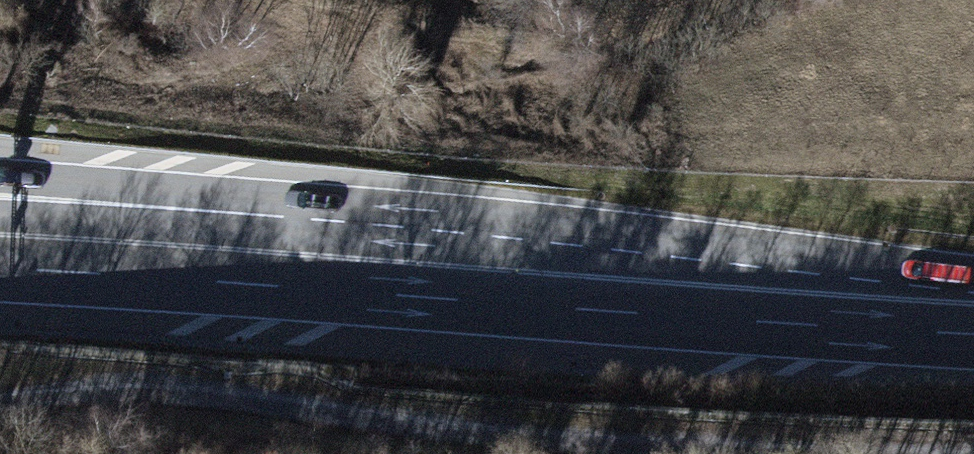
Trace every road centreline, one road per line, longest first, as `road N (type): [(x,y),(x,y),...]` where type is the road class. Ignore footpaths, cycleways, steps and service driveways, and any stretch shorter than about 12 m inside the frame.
road 1 (track): [(0,407),(170,392),(350,424),(924,453)]
road 2 (trunk): [(518,272),(0,196)]
road 3 (trunk): [(31,269),(518,272)]
road 4 (trunk): [(518,272),(973,310)]

